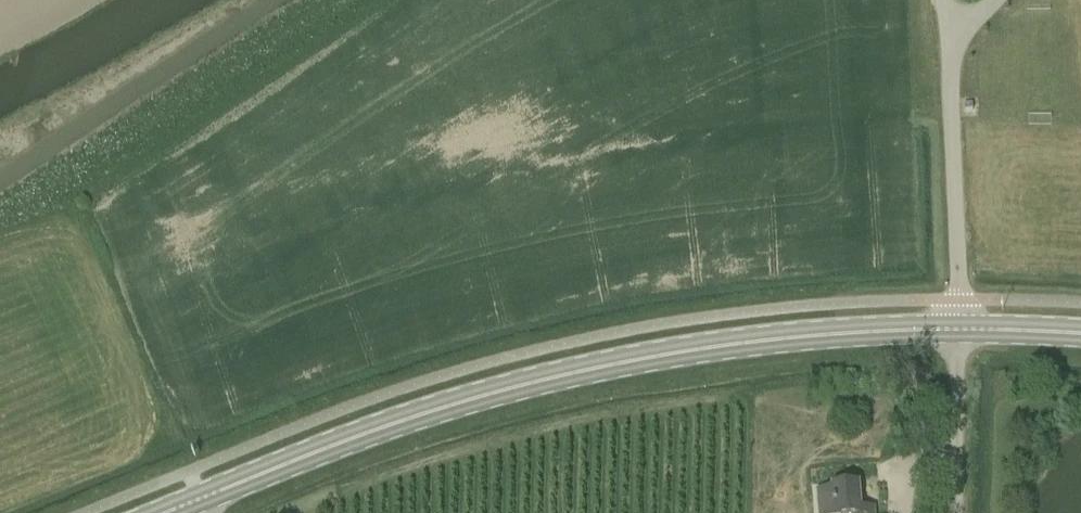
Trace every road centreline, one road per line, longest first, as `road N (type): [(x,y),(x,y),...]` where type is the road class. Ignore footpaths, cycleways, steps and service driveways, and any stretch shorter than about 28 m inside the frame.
road 1 (primary): [(1080,336),(854,329),(588,363),(377,421),(151,512)]
road 2 (track): [(954,512),(957,299),(937,0)]

